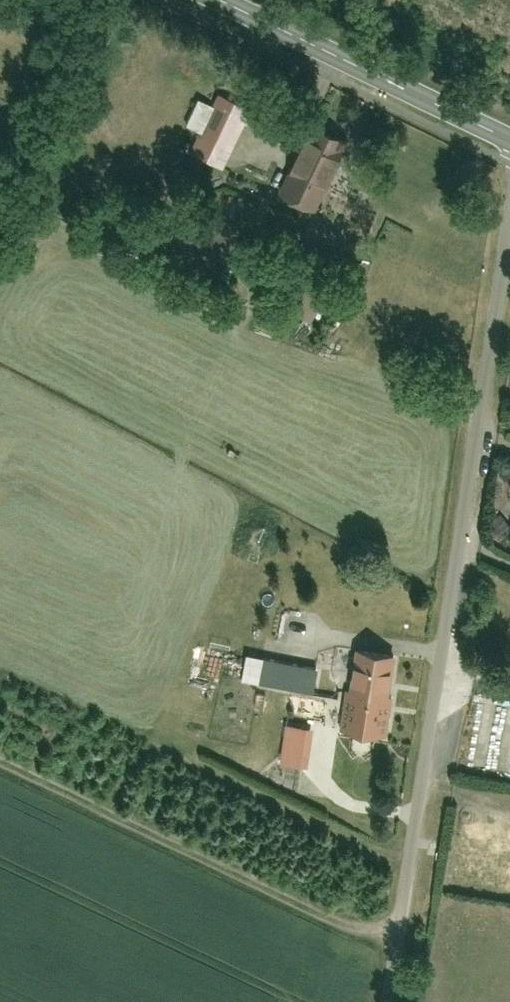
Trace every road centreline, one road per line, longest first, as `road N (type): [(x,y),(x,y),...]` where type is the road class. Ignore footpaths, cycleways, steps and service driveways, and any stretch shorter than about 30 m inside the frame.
road 1 (residential): [(509,268),(390,1001)]
road 2 (track): [(399,943),(350,931),(0,763)]
road 3 (secondary): [(509,141),(223,0)]

